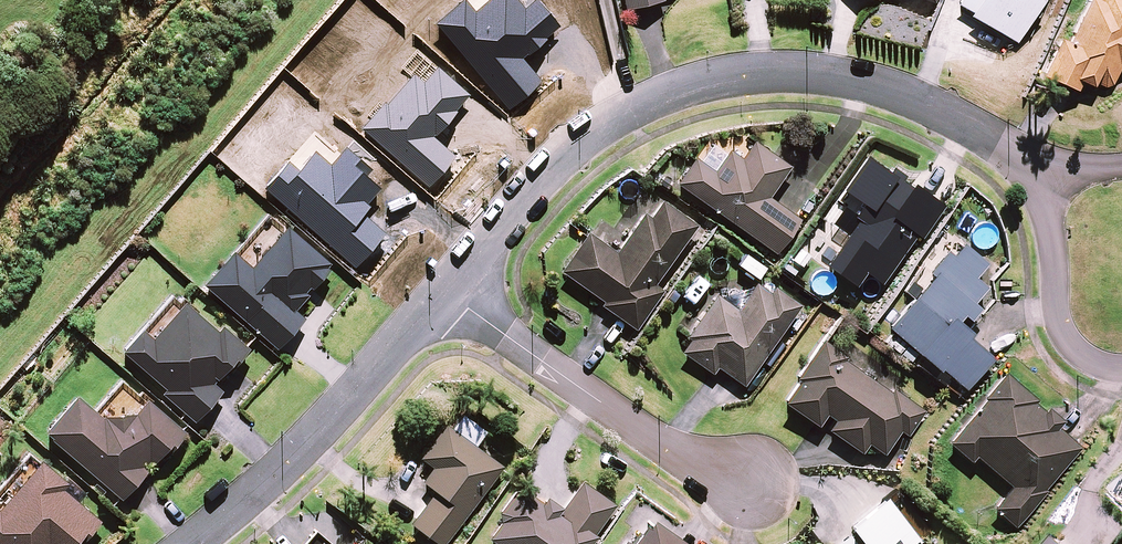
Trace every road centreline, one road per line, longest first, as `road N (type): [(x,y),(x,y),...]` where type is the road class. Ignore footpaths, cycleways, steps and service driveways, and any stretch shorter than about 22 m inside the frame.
road 1 (residential): [(447,295),(543,176),(589,137),(637,109),(736,77),(793,71),(855,79),(917,99),(1027,160)]
road 2 (residential): [(193,543),(281,467),(447,295)]
road 3 (residential): [(729,482),(447,295)]
road 4 (residential): [(1121,363),(1081,349),(1057,314),(1044,210)]

